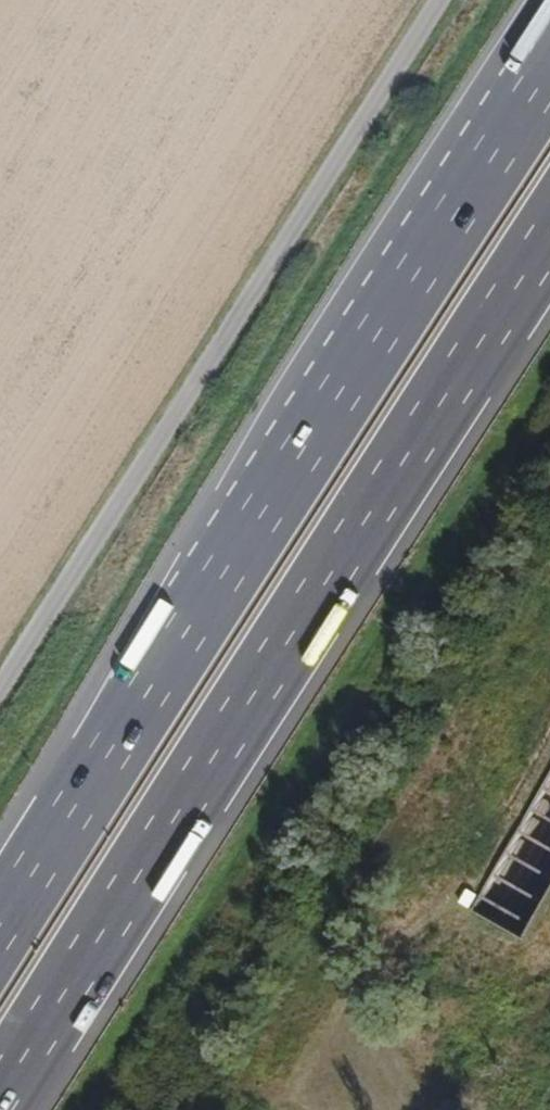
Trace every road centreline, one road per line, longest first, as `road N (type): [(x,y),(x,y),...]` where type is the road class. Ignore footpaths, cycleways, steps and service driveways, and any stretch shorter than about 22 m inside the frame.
road 1 (motorway): [(0,1095),(549,238)]
road 2 (motorway): [(549,66),(0,921)]

